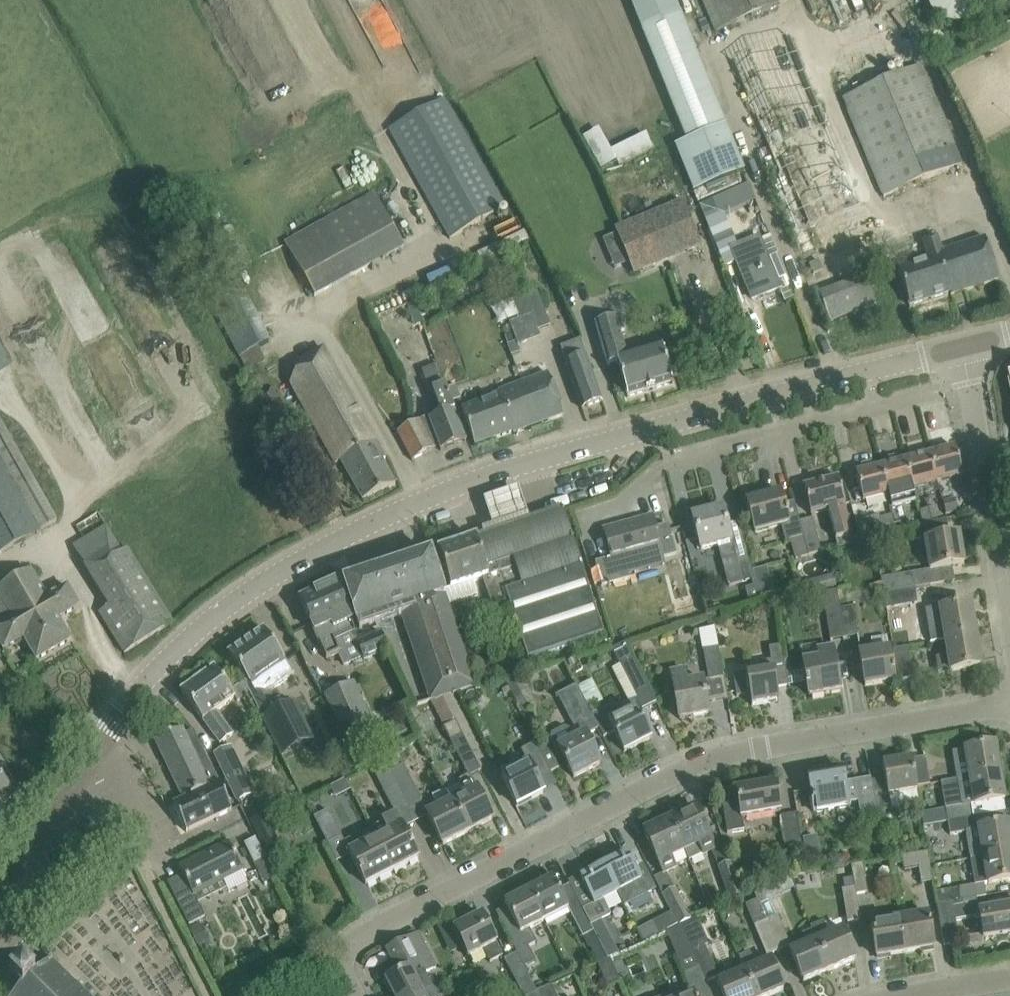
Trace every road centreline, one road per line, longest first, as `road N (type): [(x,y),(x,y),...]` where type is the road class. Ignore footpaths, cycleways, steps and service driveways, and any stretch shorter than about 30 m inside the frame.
road 1 (tertiary): [(89,766),(124,707),(182,647),(318,551),(506,470),(865,372)]
road 2 (residential): [(354,995),(343,965),(363,934),(684,769),(751,749),(1009,705)]
road 3 (residential): [(1009,626),(960,349)]
road 4 (residential): [(676,459),(876,406)]
road 5 (tertiary): [(0,881),(89,766)]

